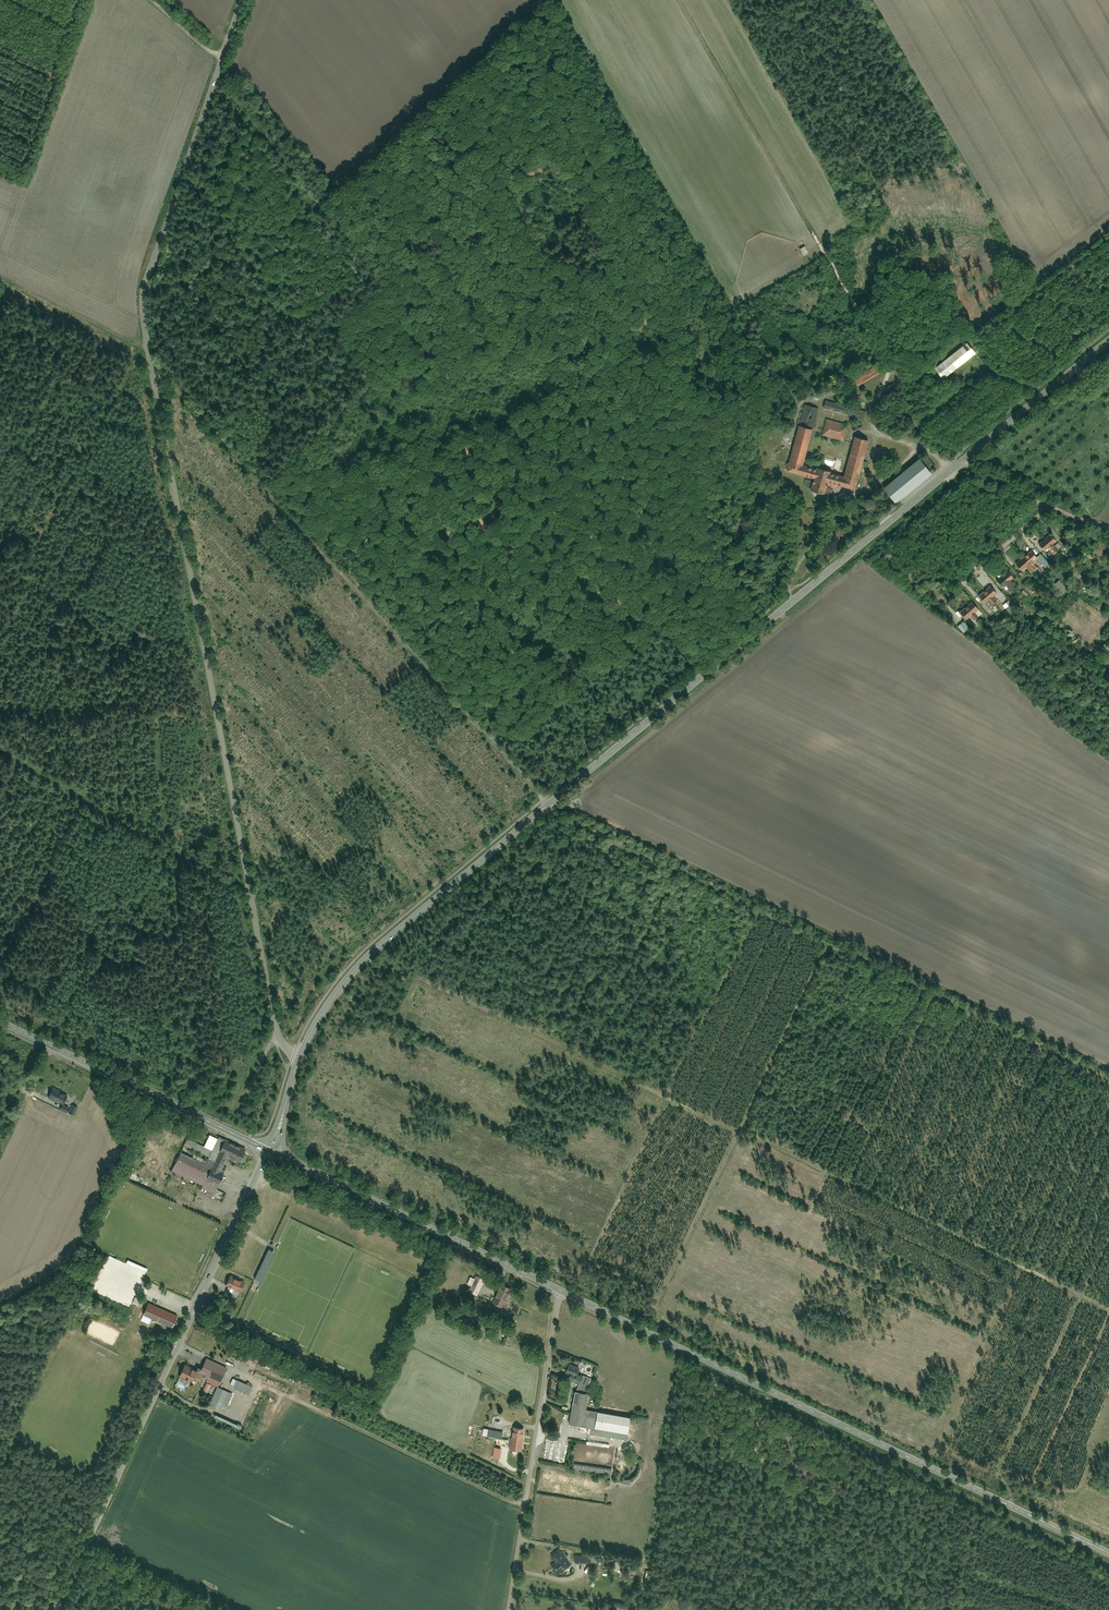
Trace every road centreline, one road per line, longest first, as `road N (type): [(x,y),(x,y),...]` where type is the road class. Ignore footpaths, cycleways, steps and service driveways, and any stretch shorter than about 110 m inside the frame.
road 1 (residential): [(242,0),(144,307),(275,1023),(300,1058)]
road 2 (tertiary): [(960,463),(370,954),(300,1058)]
road 3 (track): [(365,960),(1108,1309)]
road 4 (secondary): [(1108,1554),(562,1291)]
road 5 (residential): [(56,1609),(268,1151)]
road 6 (track): [(1108,1076),(828,932),(701,878)]
road 7 (track): [(828,932),(644,1331)]
road 8 (secondary): [(562,1291),(268,1151)]
road 9 (residential): [(562,1291),(509,1609)]
road 10 (track): [(1108,1235),(998,1466),(1017,1495),(1013,1508)]
road 11 (secondary): [(268,1151),(0,1023)]
road 12 (track): [(0,751),(223,884),(251,888)]
road 13 (residential): [(960,463),(1044,501),(1044,508),(941,599)]
road 14 (track): [(525,1507),(318,1411)]
road 15 (tertiary): [(1108,341),(960,463)]
road 16 (track): [(0,280),(9,284),(8,296),(149,356)]
road 17 (track): [(548,806),(459,707)]

